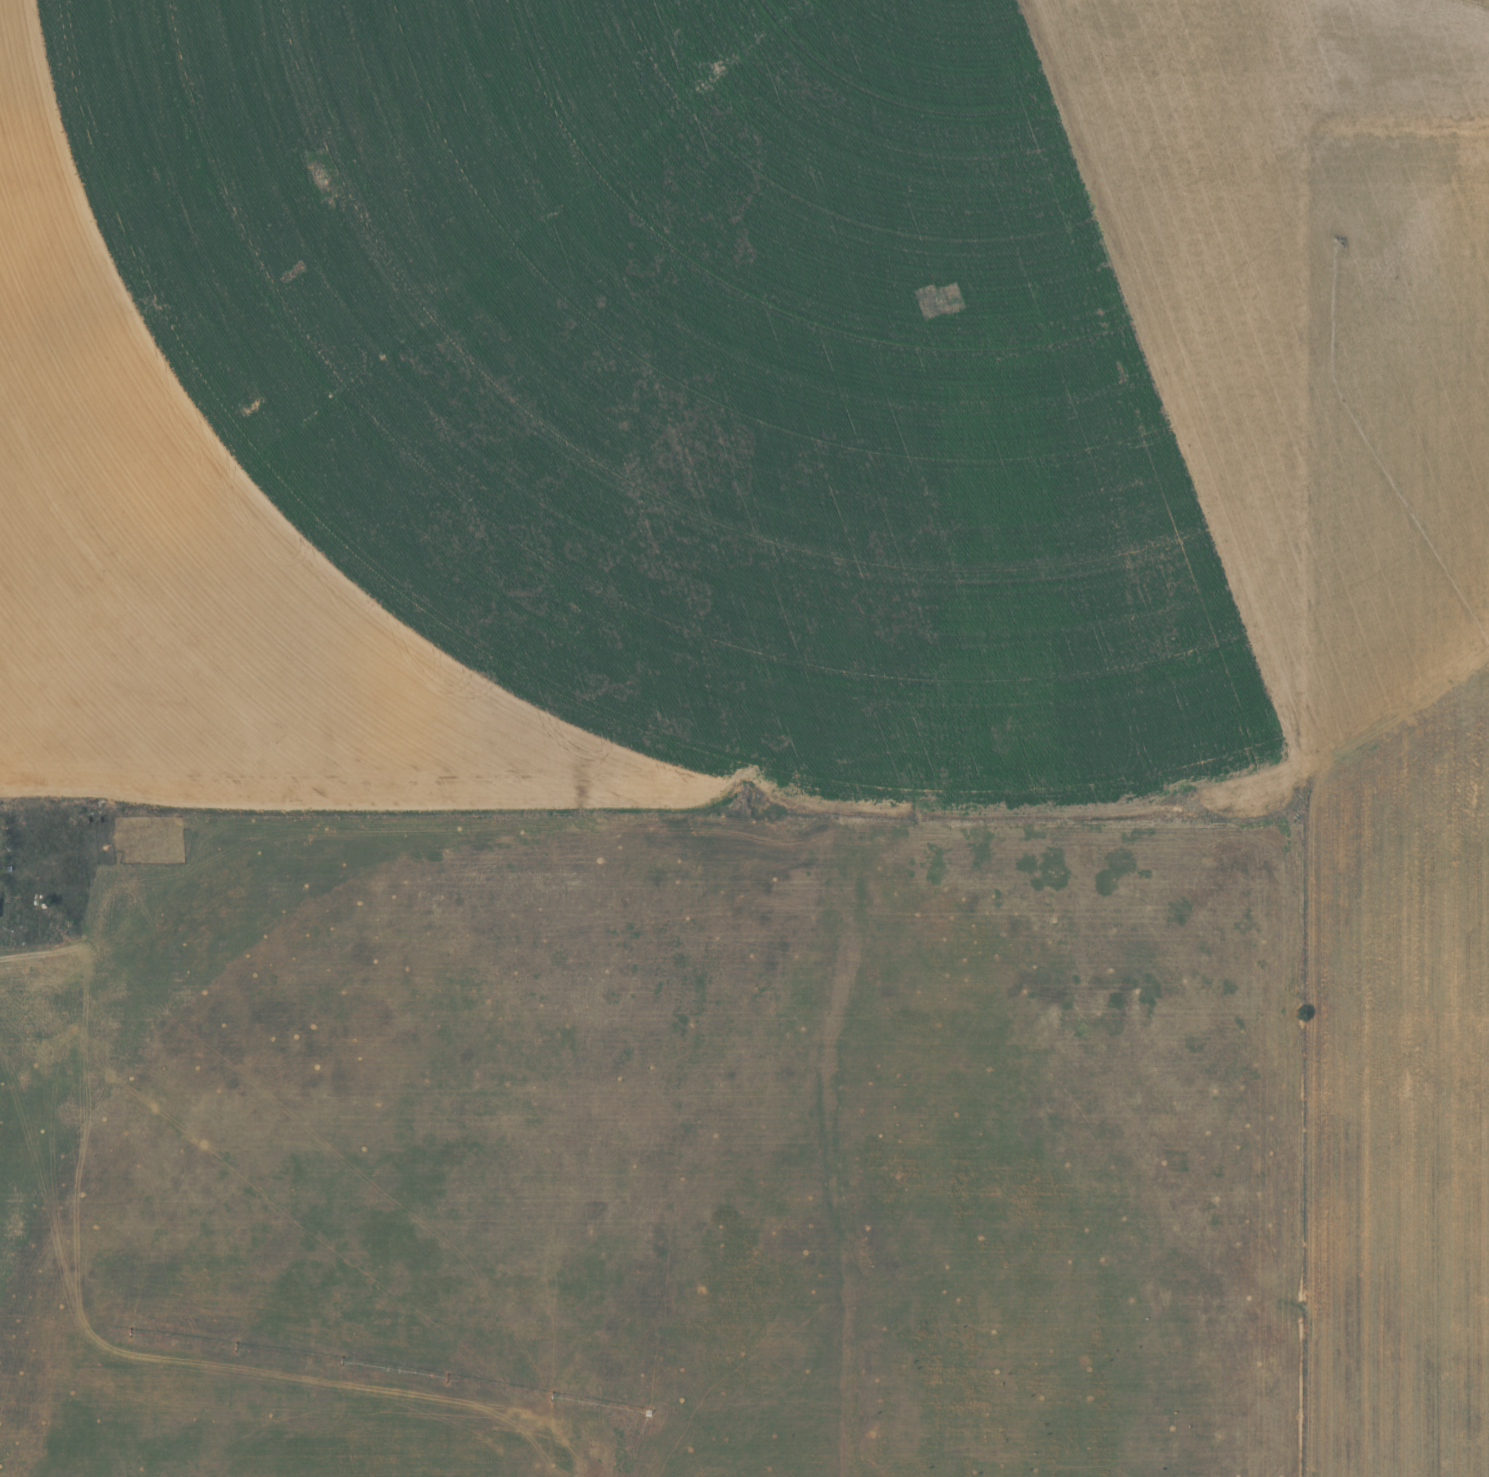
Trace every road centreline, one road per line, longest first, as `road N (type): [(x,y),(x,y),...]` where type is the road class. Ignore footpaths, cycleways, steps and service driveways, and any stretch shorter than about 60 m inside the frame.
road 1 (residential): [(1295,1476),(1303,853),(1278,838),(683,838),(0,809)]

